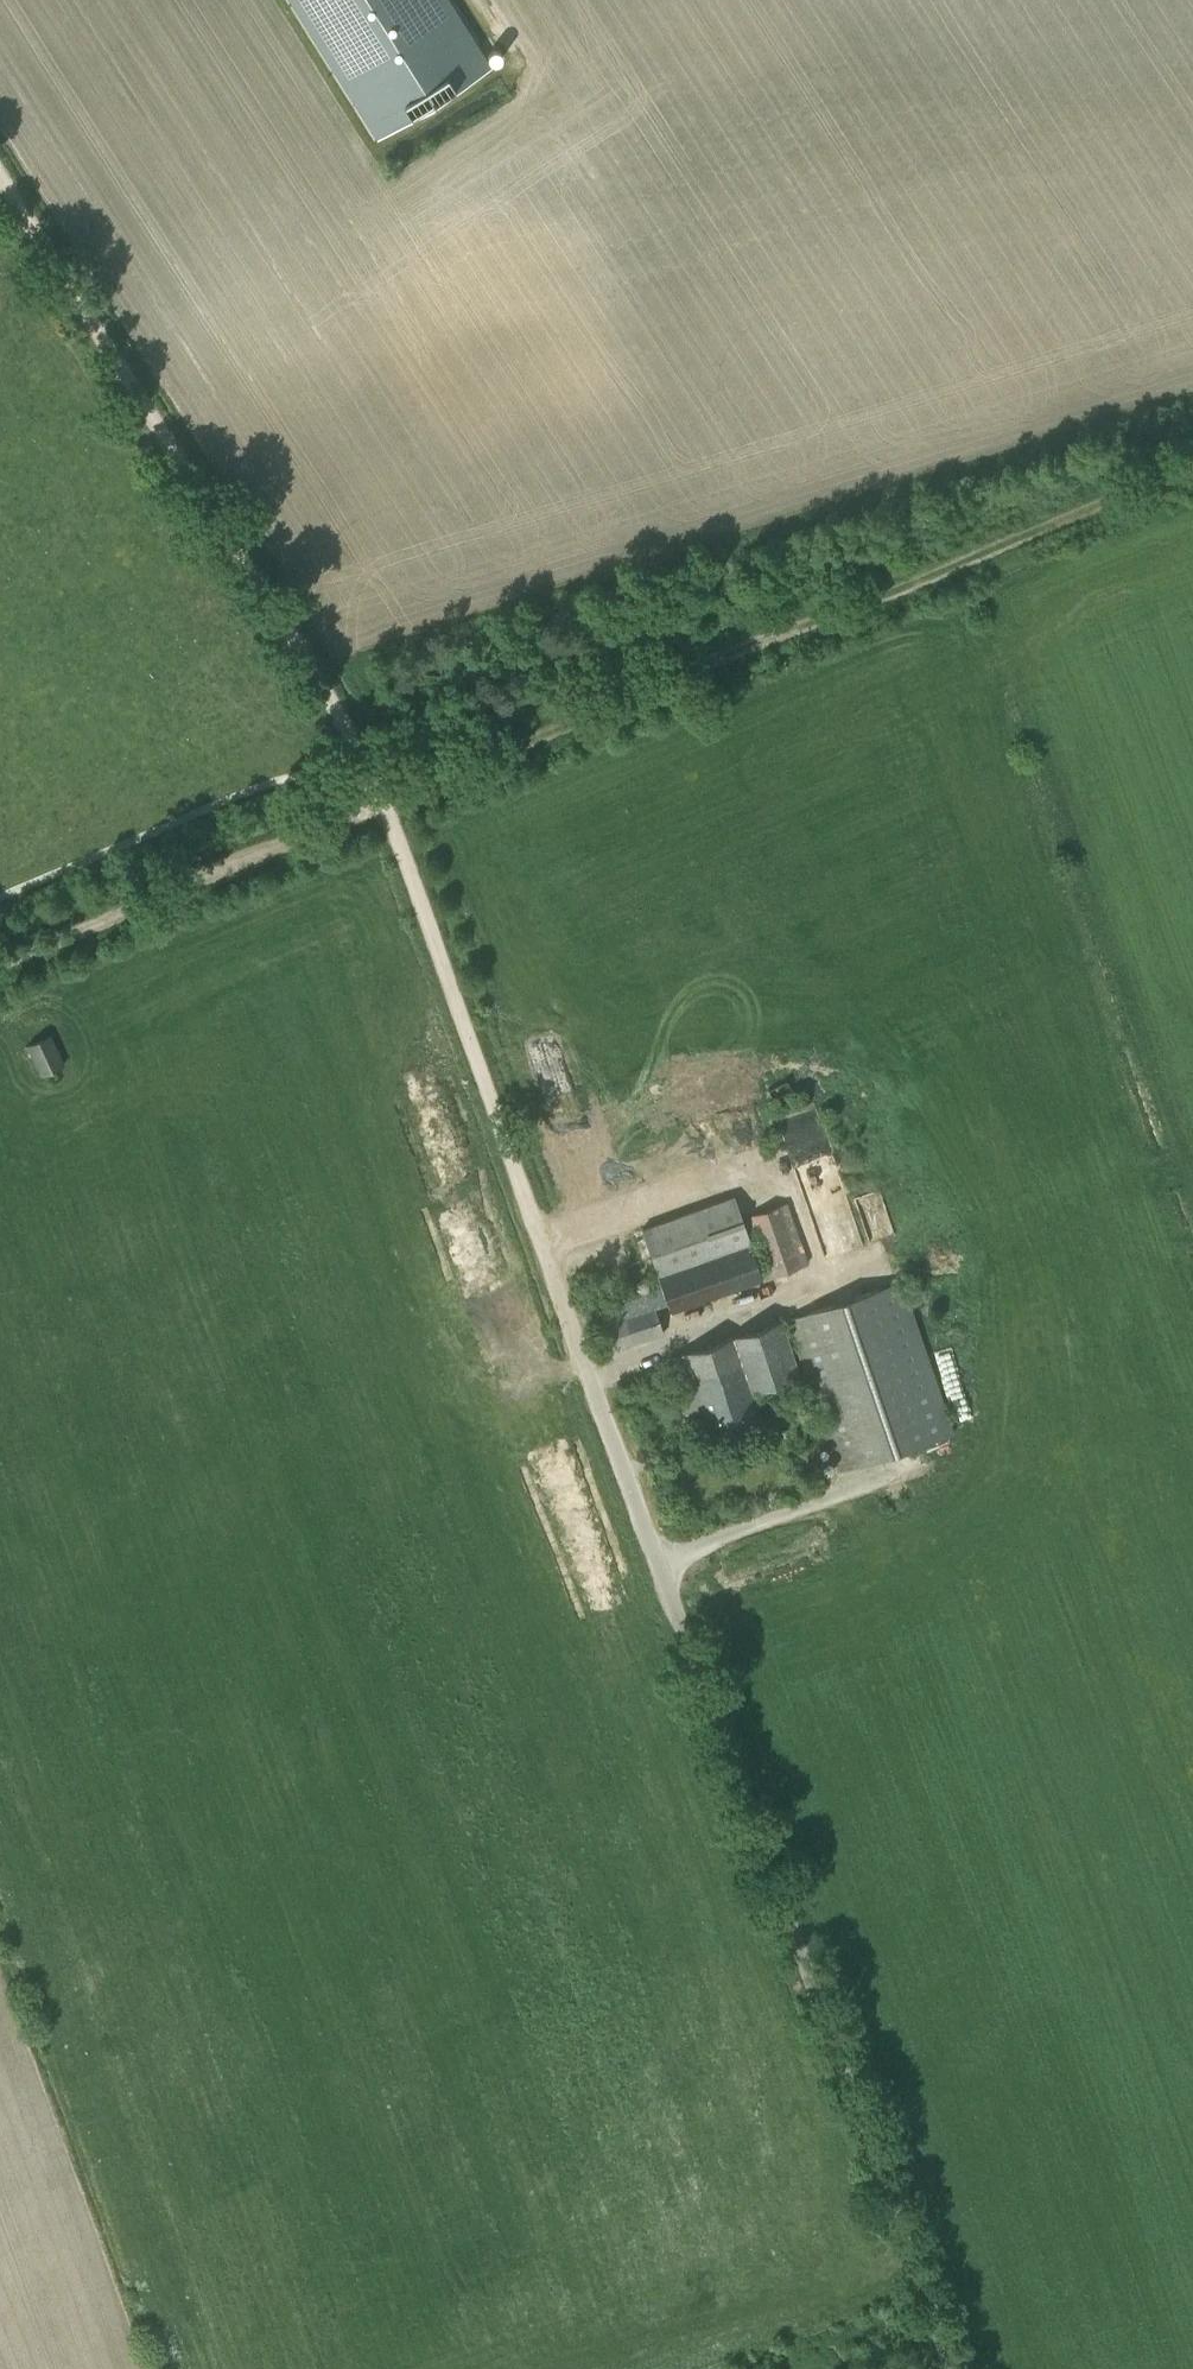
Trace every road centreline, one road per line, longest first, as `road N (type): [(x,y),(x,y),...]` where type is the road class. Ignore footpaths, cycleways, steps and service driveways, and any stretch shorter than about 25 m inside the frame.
road 1 (unclassified): [(948,2368),(544,1253)]
road 2 (track): [(384,800),(1192,468)]
road 3 (track): [(0,171),(384,800)]
road 4 (track): [(384,800),(544,1253)]
road 5 (track): [(0,975),(384,800)]

